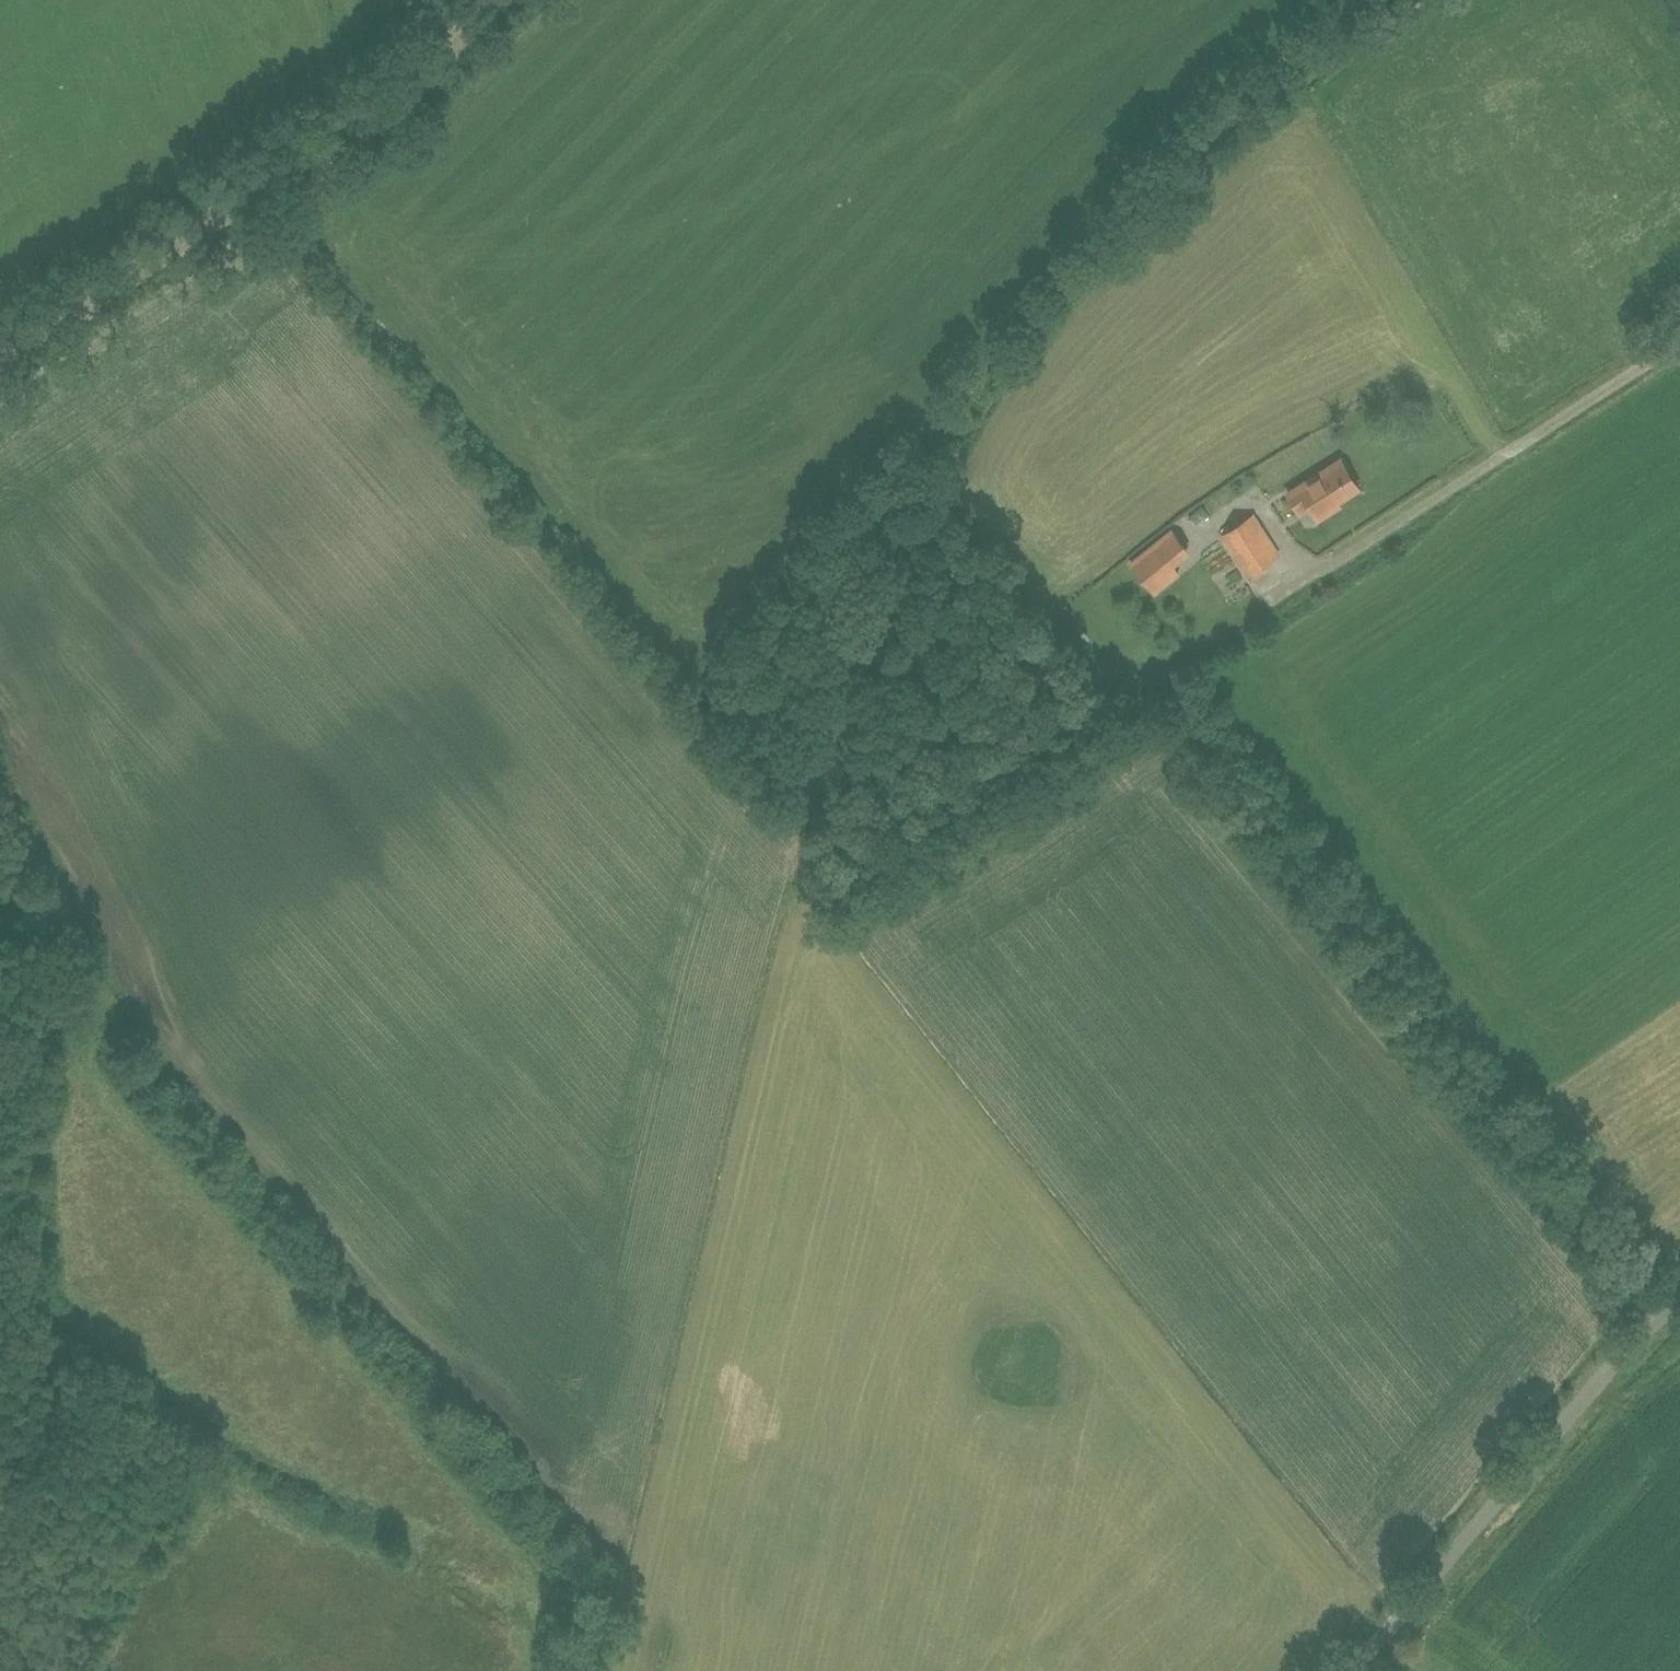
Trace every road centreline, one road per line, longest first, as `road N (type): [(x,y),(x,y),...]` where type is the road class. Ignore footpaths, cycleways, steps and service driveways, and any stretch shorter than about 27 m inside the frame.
road 1 (track): [(490,0),(337,139),(0,358)]
road 2 (unclassified): [(1193,646),(1679,330)]
road 3 (unclassified): [(1337,1670),(1519,1448),(1679,1281)]

